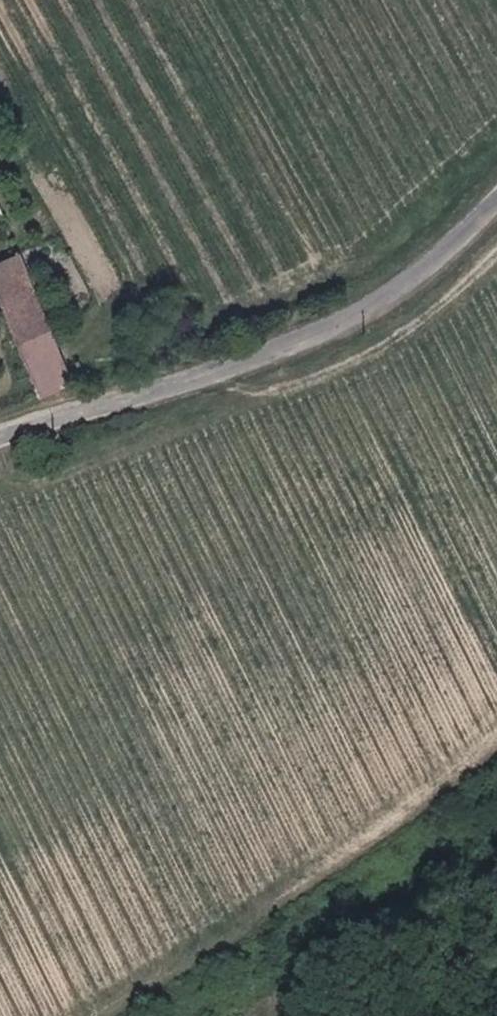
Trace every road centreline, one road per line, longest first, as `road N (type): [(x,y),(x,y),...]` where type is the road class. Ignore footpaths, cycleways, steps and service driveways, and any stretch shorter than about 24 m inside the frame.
road 1 (unclassified): [(0,437),(309,335),(385,298),(496,201)]

